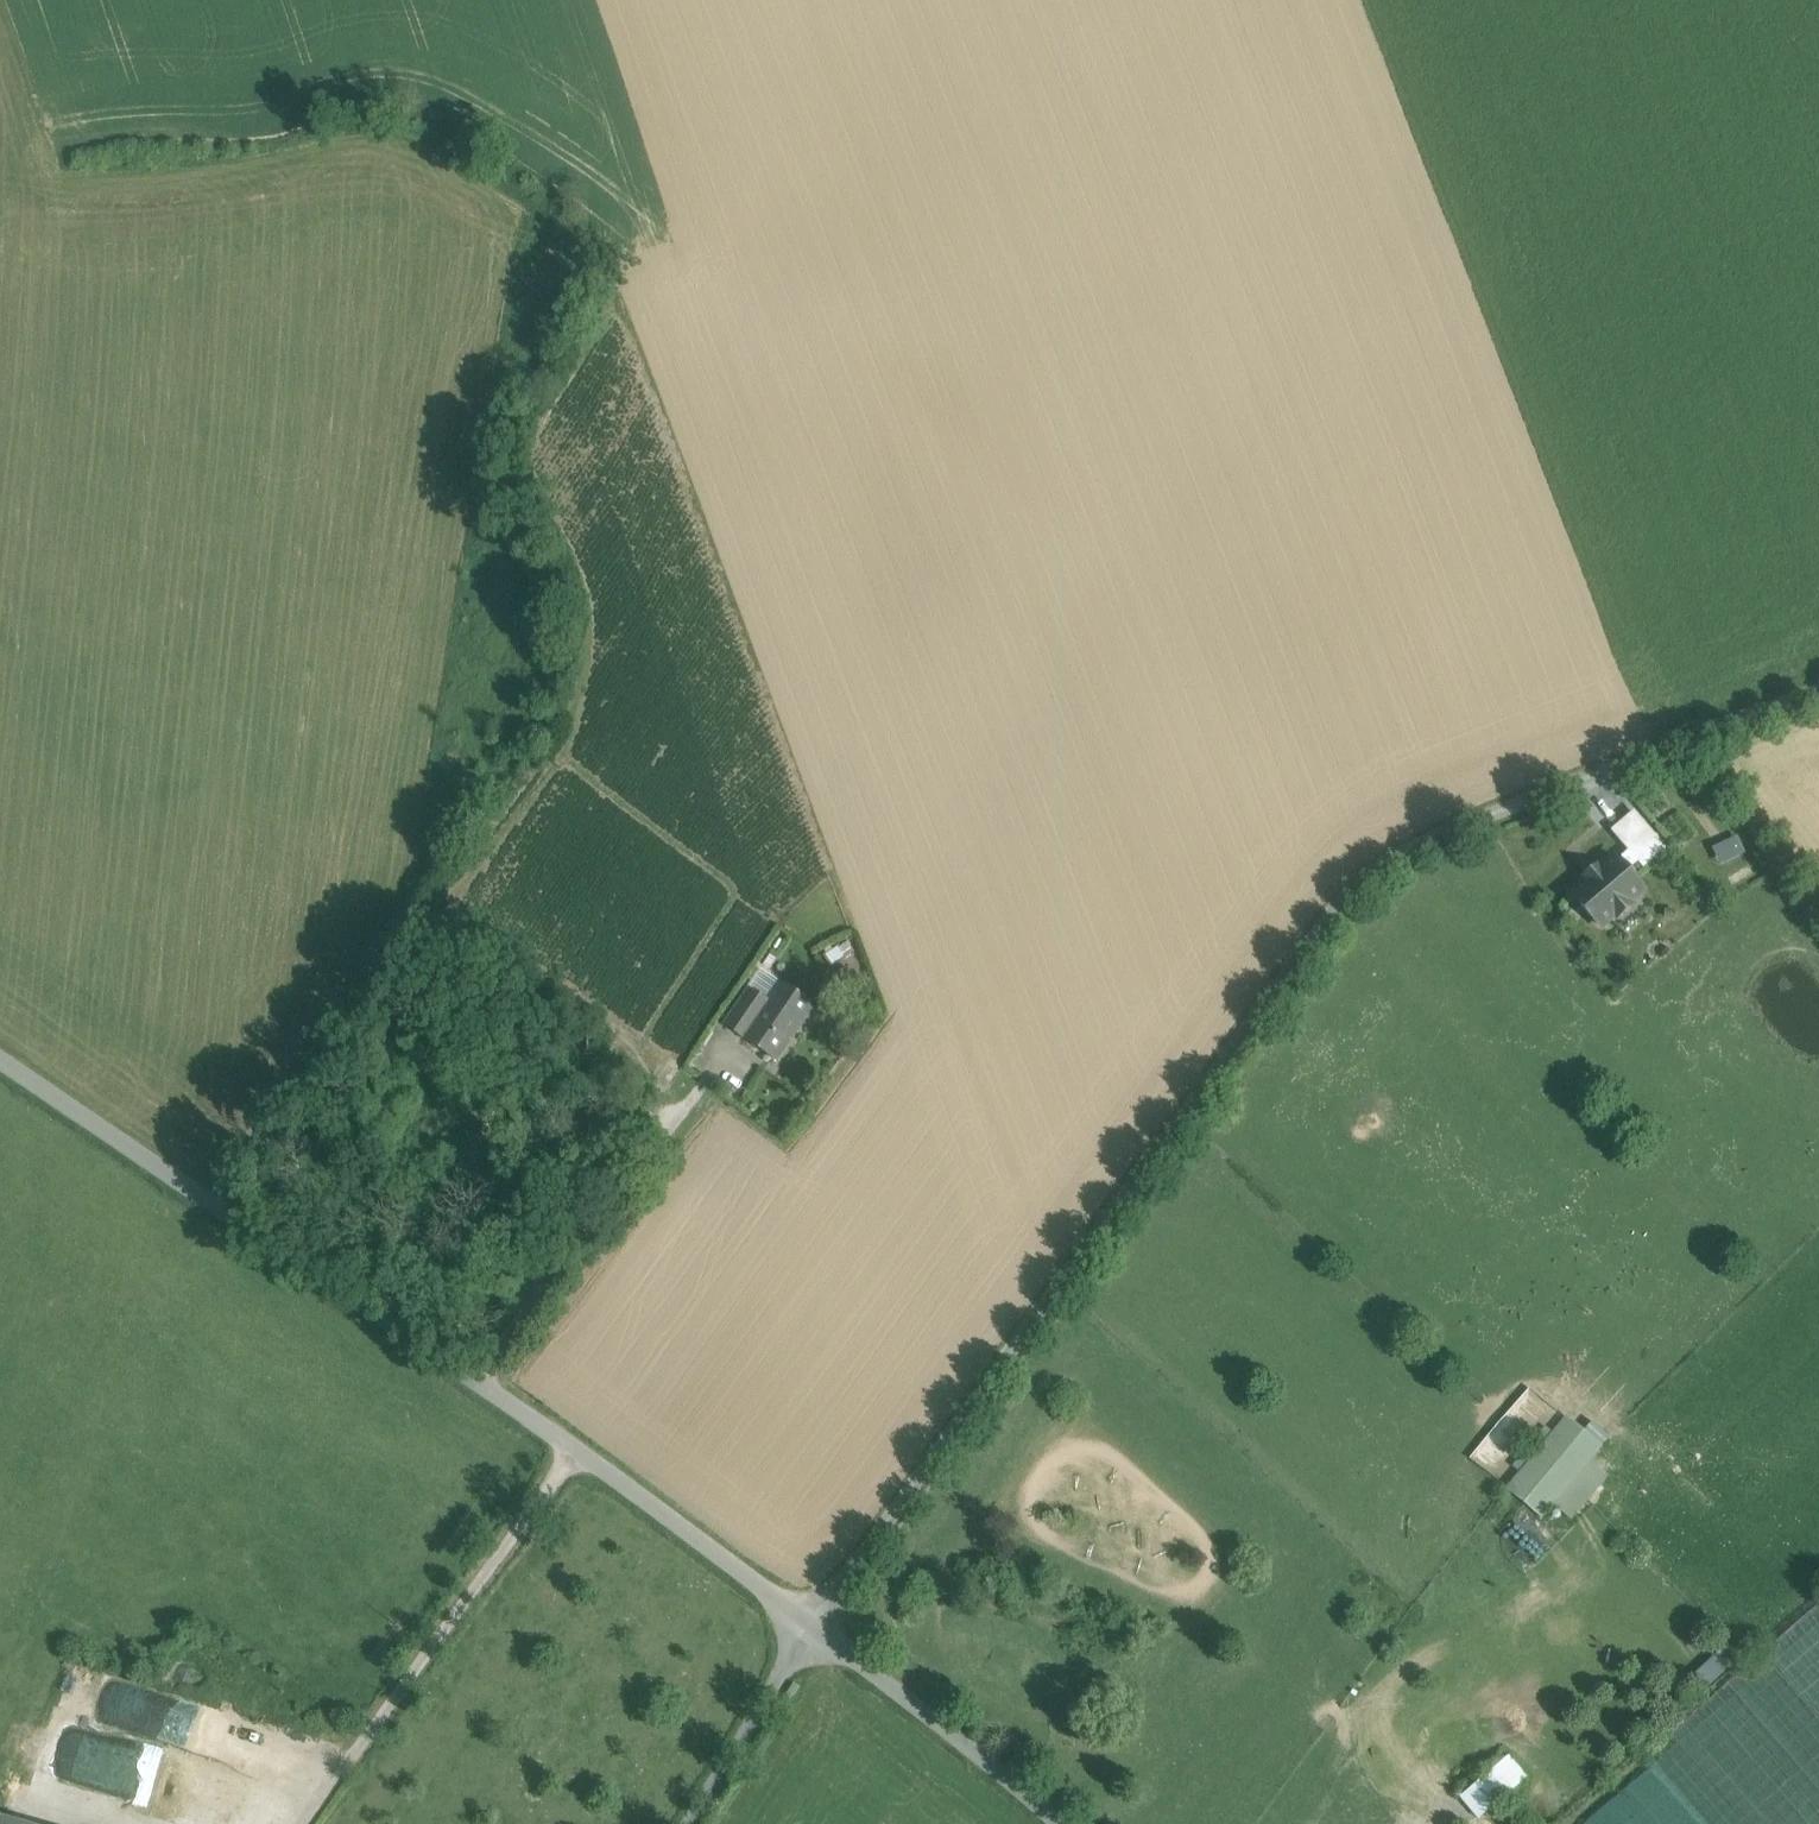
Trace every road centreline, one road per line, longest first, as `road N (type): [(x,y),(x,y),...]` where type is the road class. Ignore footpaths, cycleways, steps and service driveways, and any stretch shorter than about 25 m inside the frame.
road 1 (unclassified): [(1818,692),(1368,867),(812,1627)]
road 2 (unclassified): [(812,1627),(477,1380),(0,1061)]
road 3 (unclassified): [(1064,1823),(812,1627)]
road 4 (unclassified): [(812,1627),(688,1823)]

